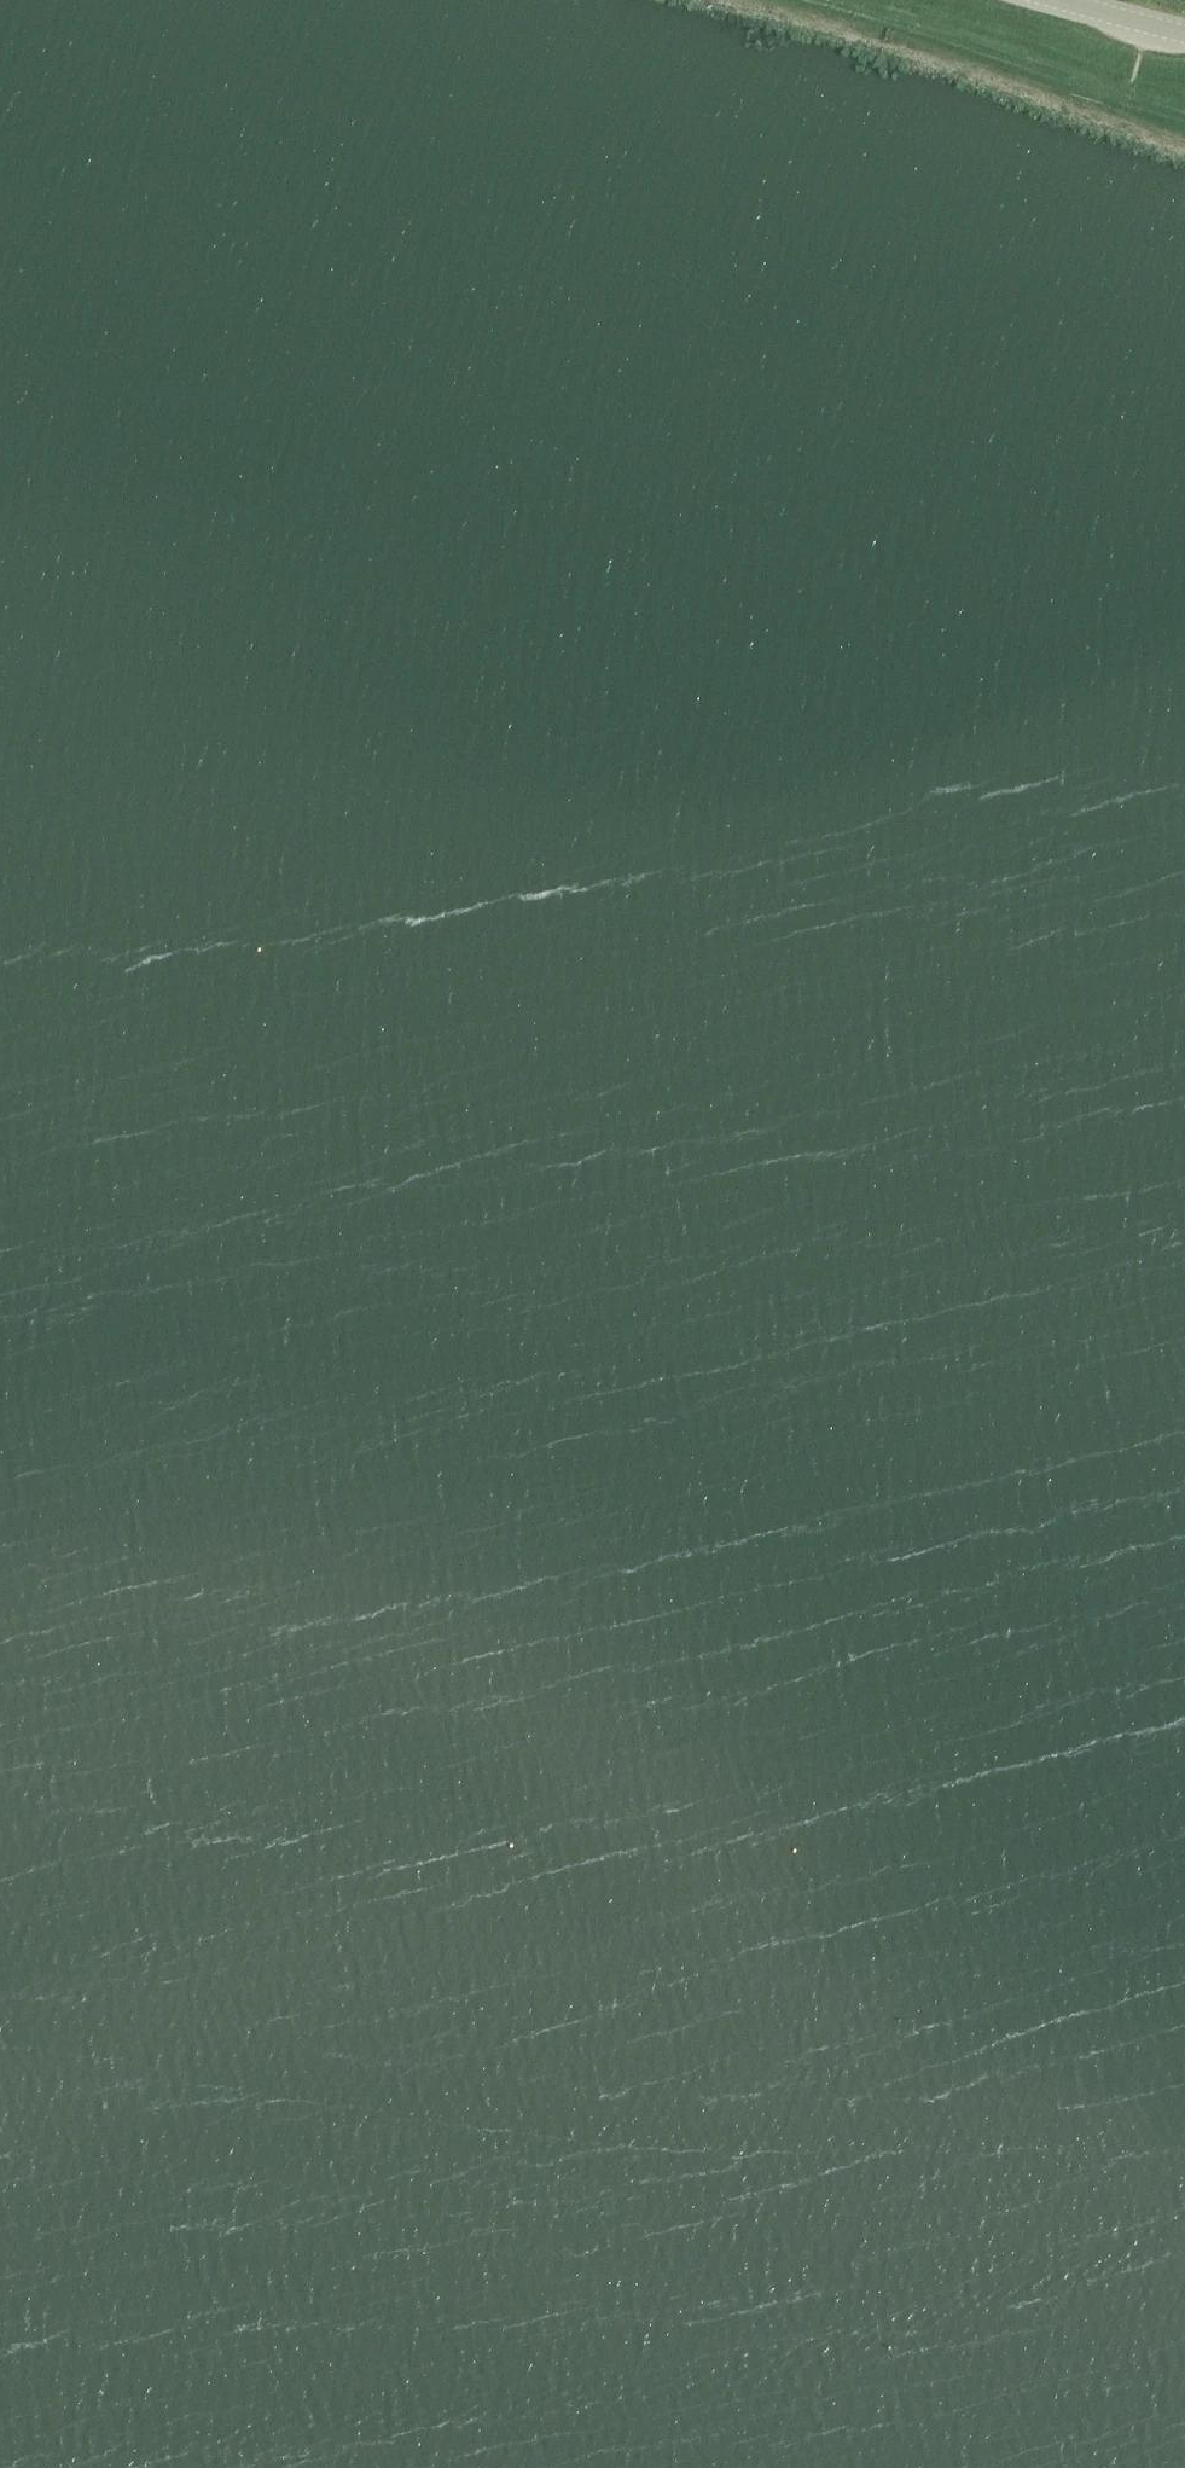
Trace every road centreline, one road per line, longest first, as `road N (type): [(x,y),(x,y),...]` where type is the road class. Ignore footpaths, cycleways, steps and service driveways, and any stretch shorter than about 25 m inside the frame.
road 1 (tertiary): [(1024,0),(1184,42)]

